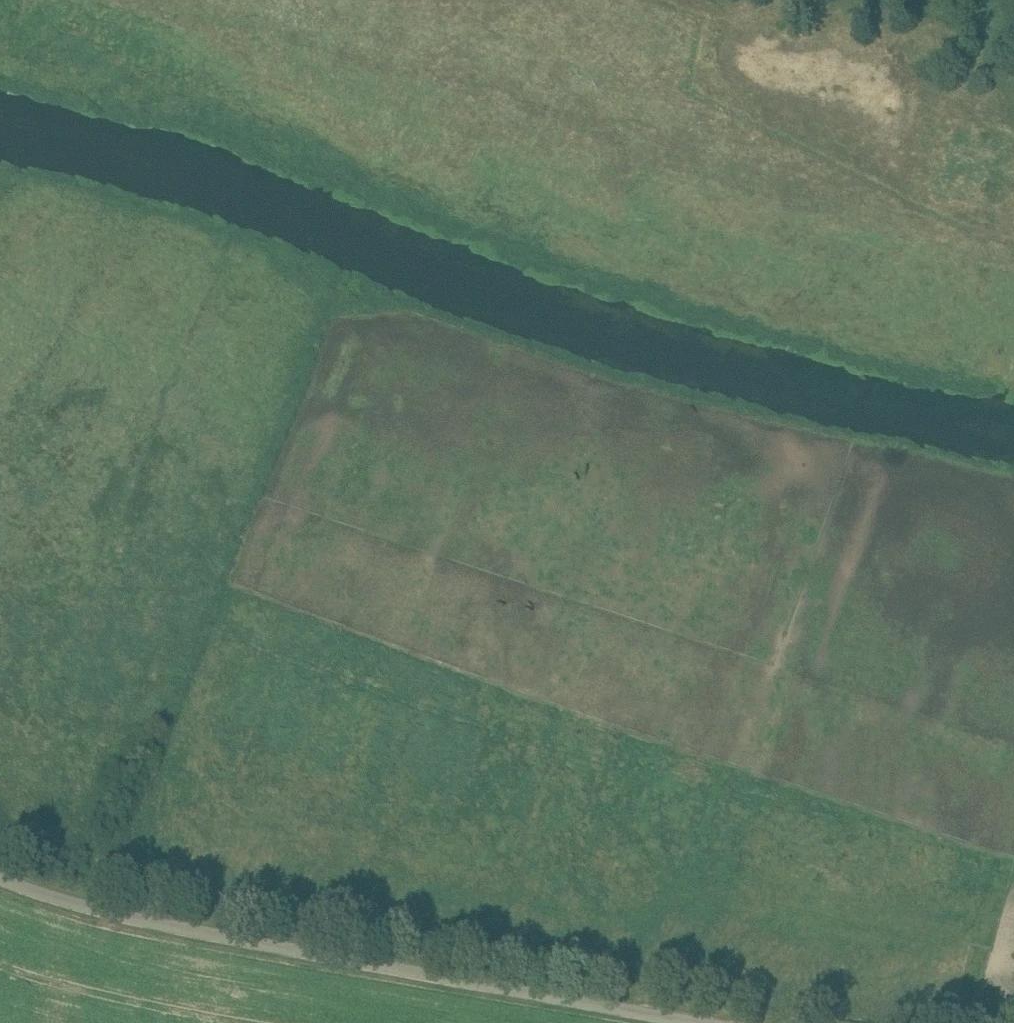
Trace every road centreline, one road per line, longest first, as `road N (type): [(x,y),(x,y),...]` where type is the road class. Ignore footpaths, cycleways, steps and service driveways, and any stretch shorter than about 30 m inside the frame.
road 1 (unclassified): [(702,1022),(123,927),(0,886)]

